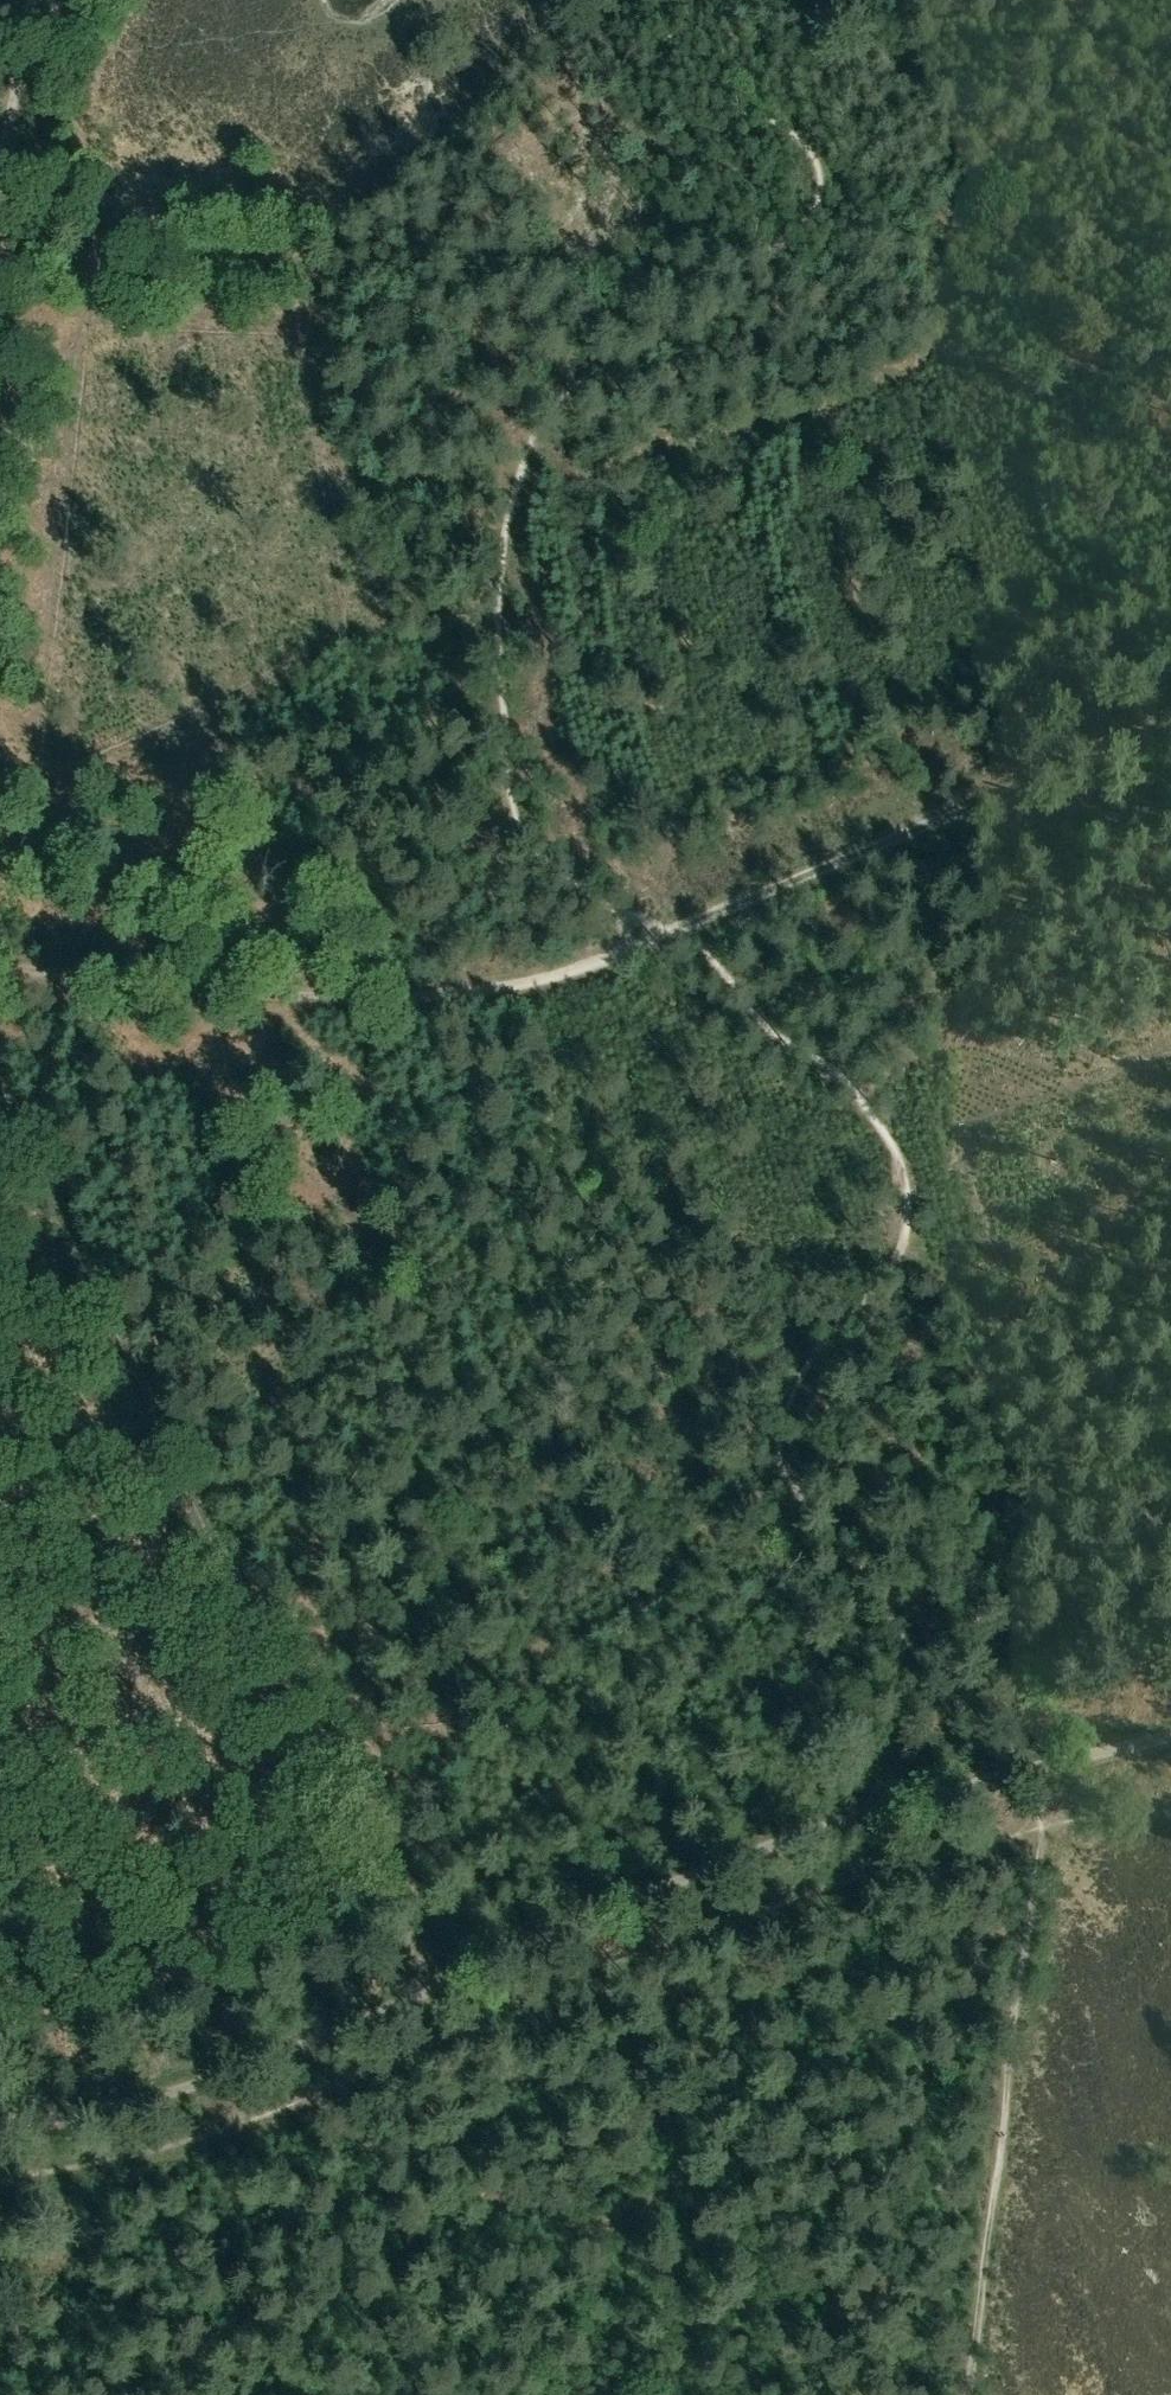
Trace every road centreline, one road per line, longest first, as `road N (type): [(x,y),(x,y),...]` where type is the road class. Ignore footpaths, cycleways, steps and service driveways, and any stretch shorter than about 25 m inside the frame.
road 1 (track): [(1170,793),(904,840),(691,932),(520,989),(363,992),(0,966)]
road 2 (track): [(428,1987),(0,1100)]
road 3 (track): [(1021,1769),(1032,1861),(972,2394)]

